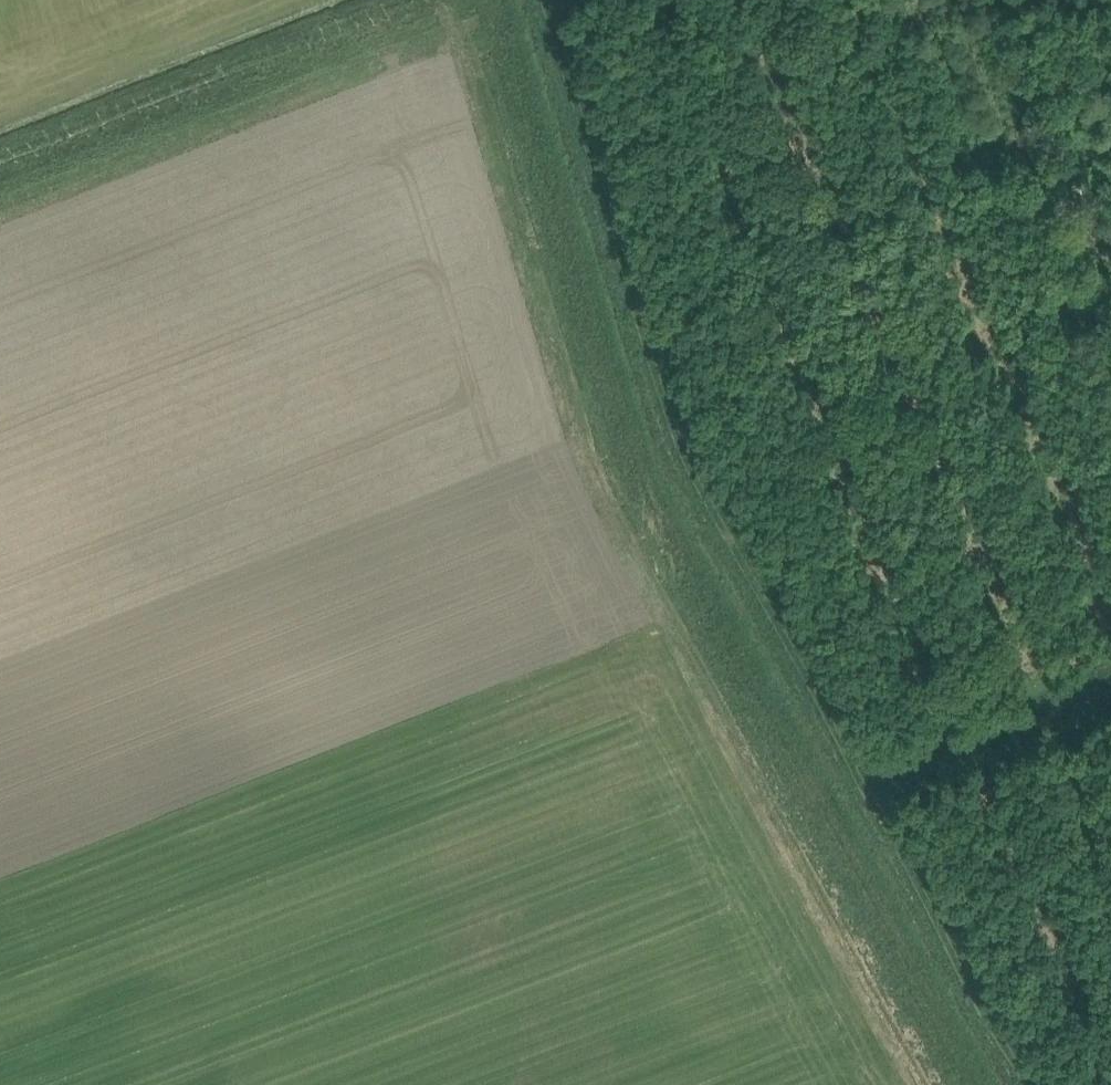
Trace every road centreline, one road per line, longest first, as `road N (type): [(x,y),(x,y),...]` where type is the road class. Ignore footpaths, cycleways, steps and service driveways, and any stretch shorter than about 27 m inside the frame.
road 1 (track): [(539,0),(673,445),(857,781)]
road 2 (track): [(857,781),(1028,1084)]

